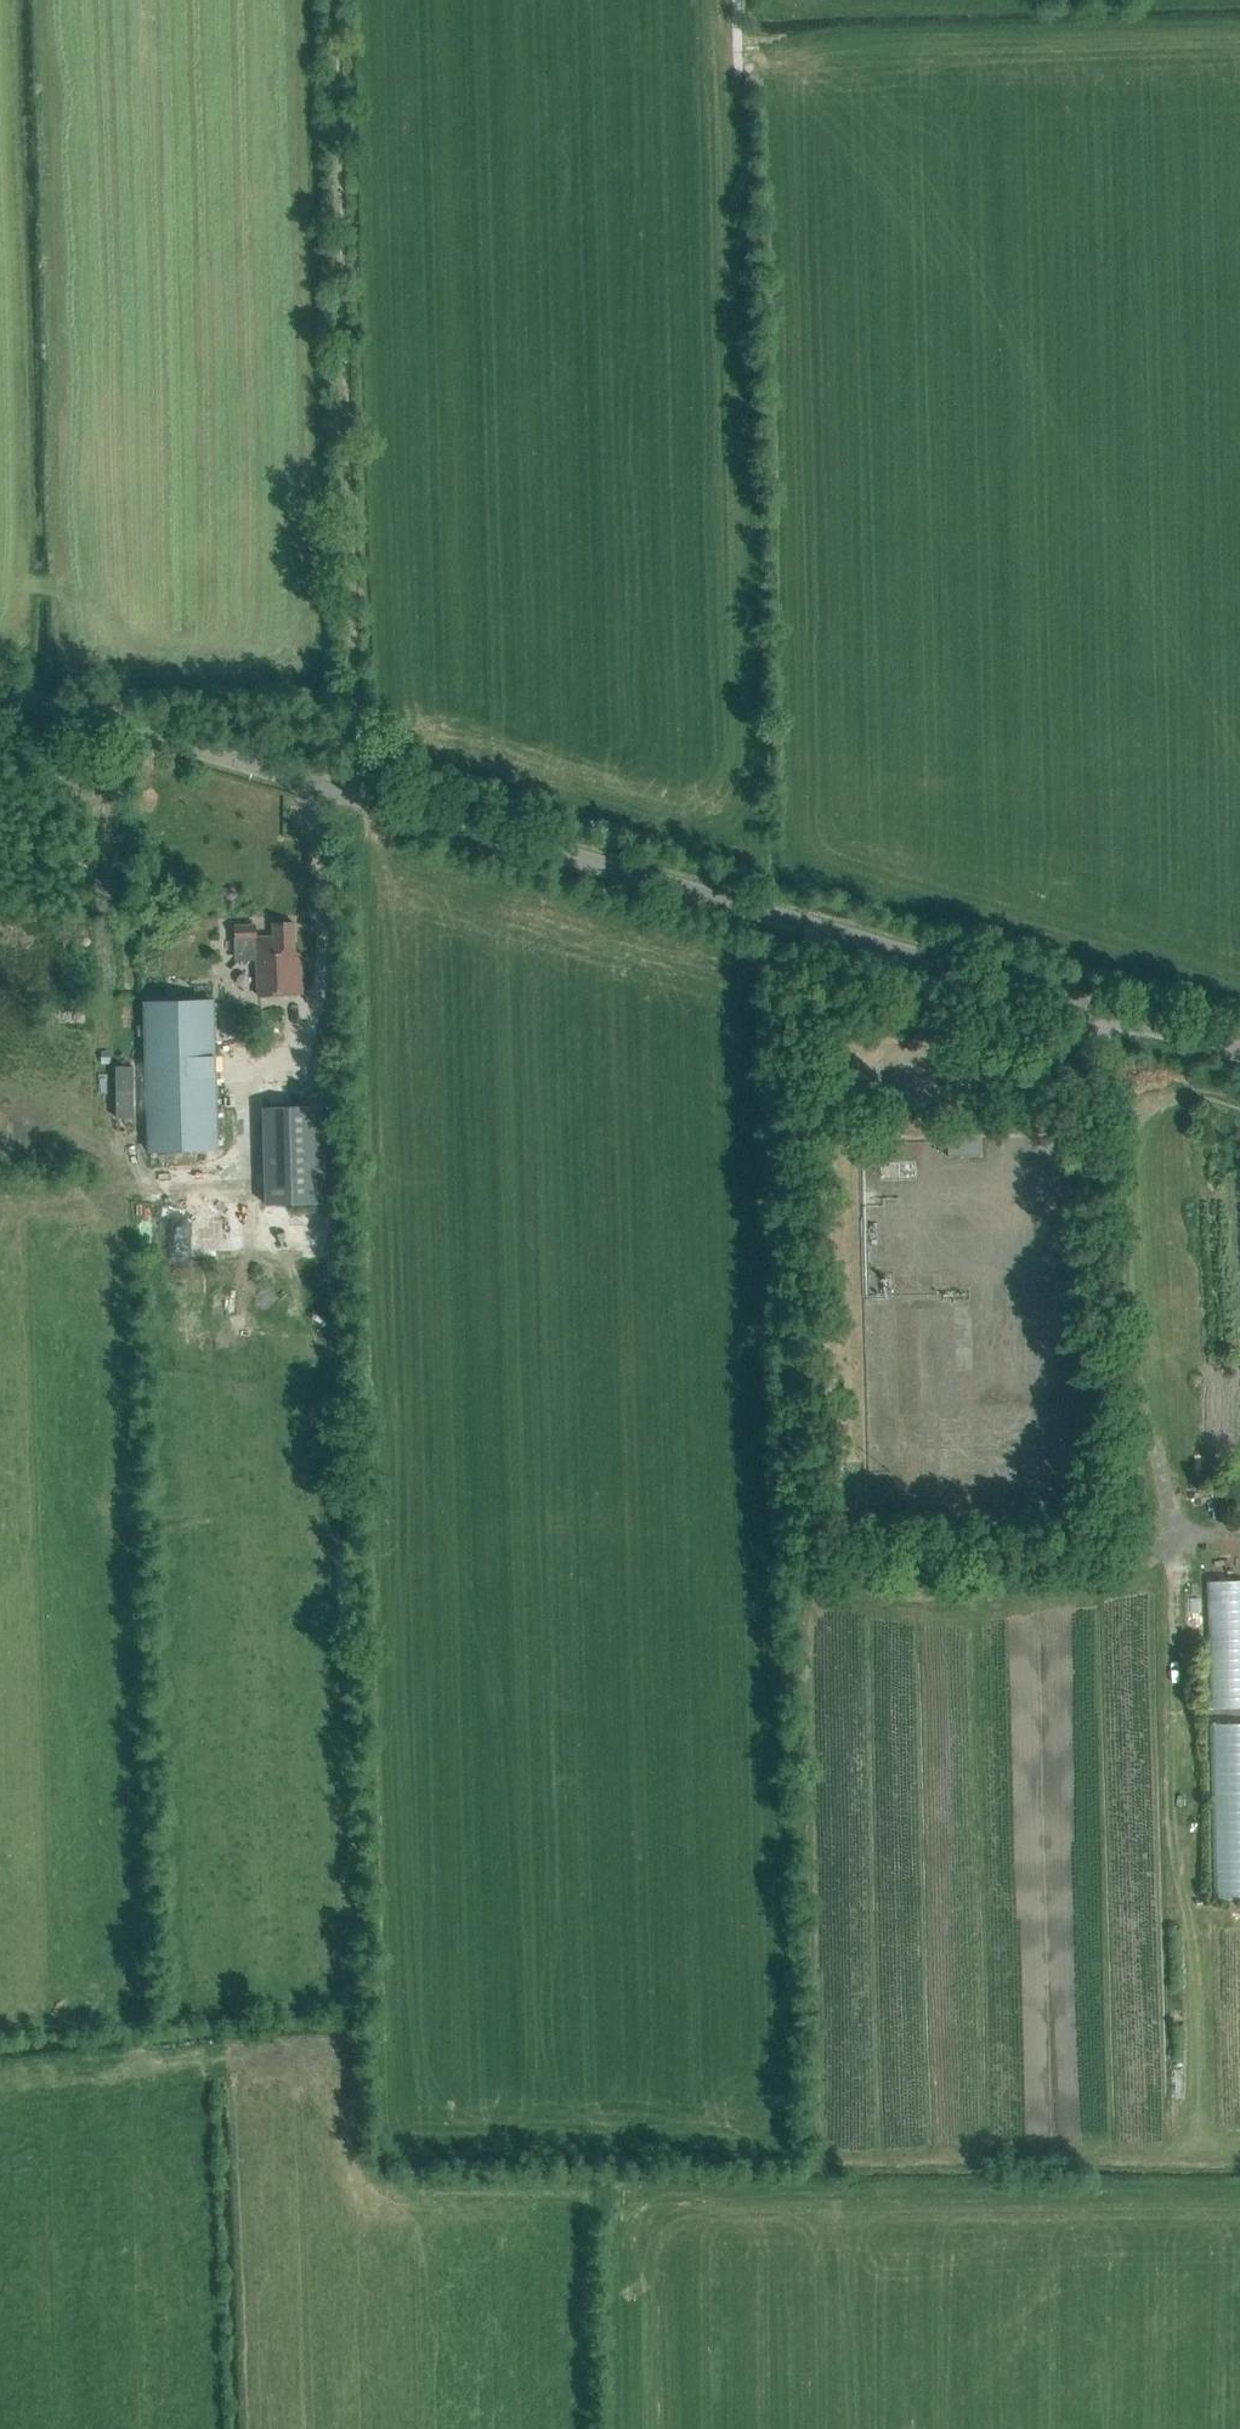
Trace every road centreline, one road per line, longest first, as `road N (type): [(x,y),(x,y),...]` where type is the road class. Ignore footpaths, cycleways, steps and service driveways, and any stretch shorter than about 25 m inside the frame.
road 1 (tertiary): [(1239,1051),(0,691)]

